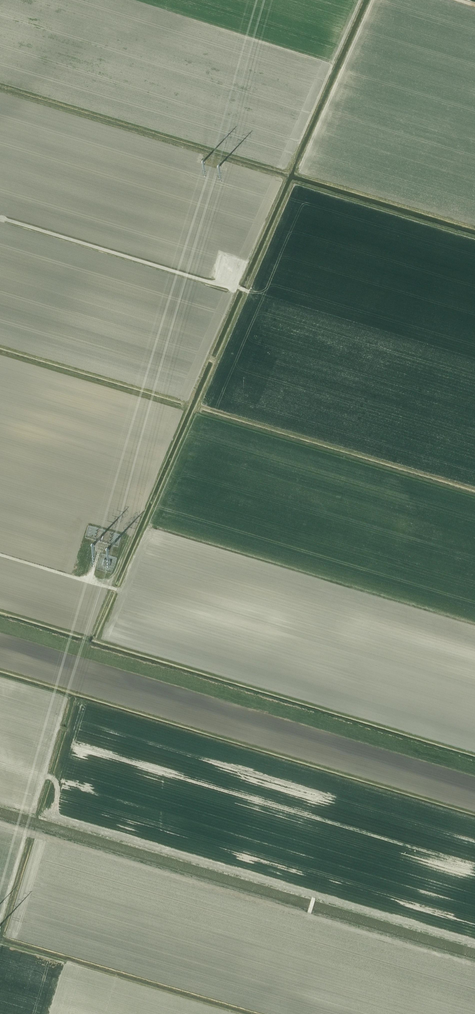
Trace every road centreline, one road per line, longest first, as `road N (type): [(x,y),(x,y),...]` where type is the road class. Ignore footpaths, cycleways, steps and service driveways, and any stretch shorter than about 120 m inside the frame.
road 1 (track): [(235,289),(0,218)]
road 2 (track): [(288,170),(360,0)]

